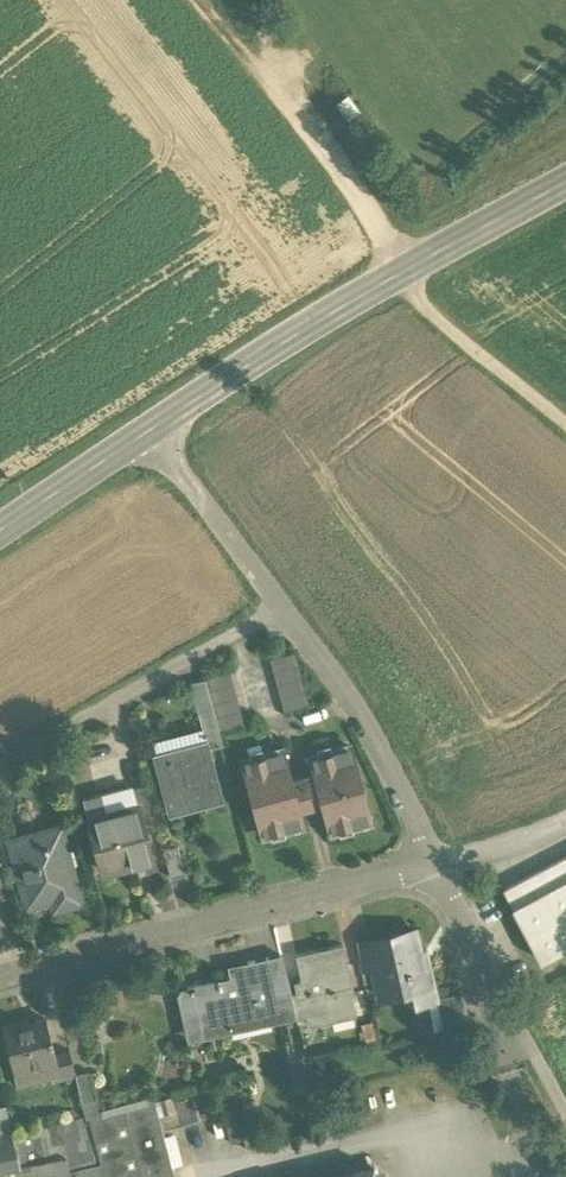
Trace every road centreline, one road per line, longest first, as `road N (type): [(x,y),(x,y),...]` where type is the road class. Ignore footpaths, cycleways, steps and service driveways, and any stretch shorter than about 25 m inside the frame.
road 1 (secondary): [(565,184),(279,344),(151,430)]
road 2 (residential): [(0,977),(432,863)]
road 3 (track): [(401,272),(201,0)]
road 4 (residential): [(0,766),(284,605)]
road 5 (residential): [(284,605),(333,667),(432,863)]
road 6 (residential): [(432,863),(565,1115)]
road 7 (residential): [(151,430),(284,605)]
road 8 (secondary): [(151,430),(0,530)]

